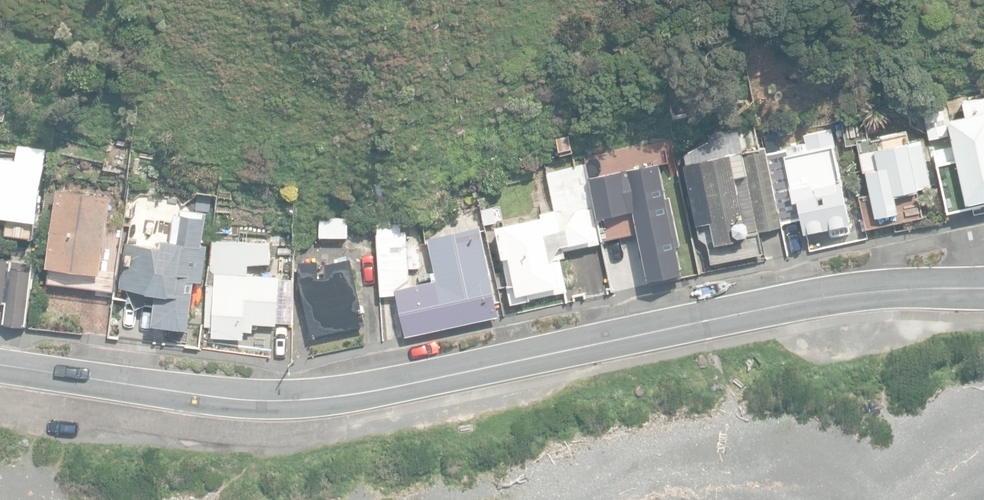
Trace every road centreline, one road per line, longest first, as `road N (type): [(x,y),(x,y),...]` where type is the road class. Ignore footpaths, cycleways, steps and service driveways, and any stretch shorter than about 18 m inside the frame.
road 1 (unclassified): [(983,286),(840,292),(292,399),(0,363)]

